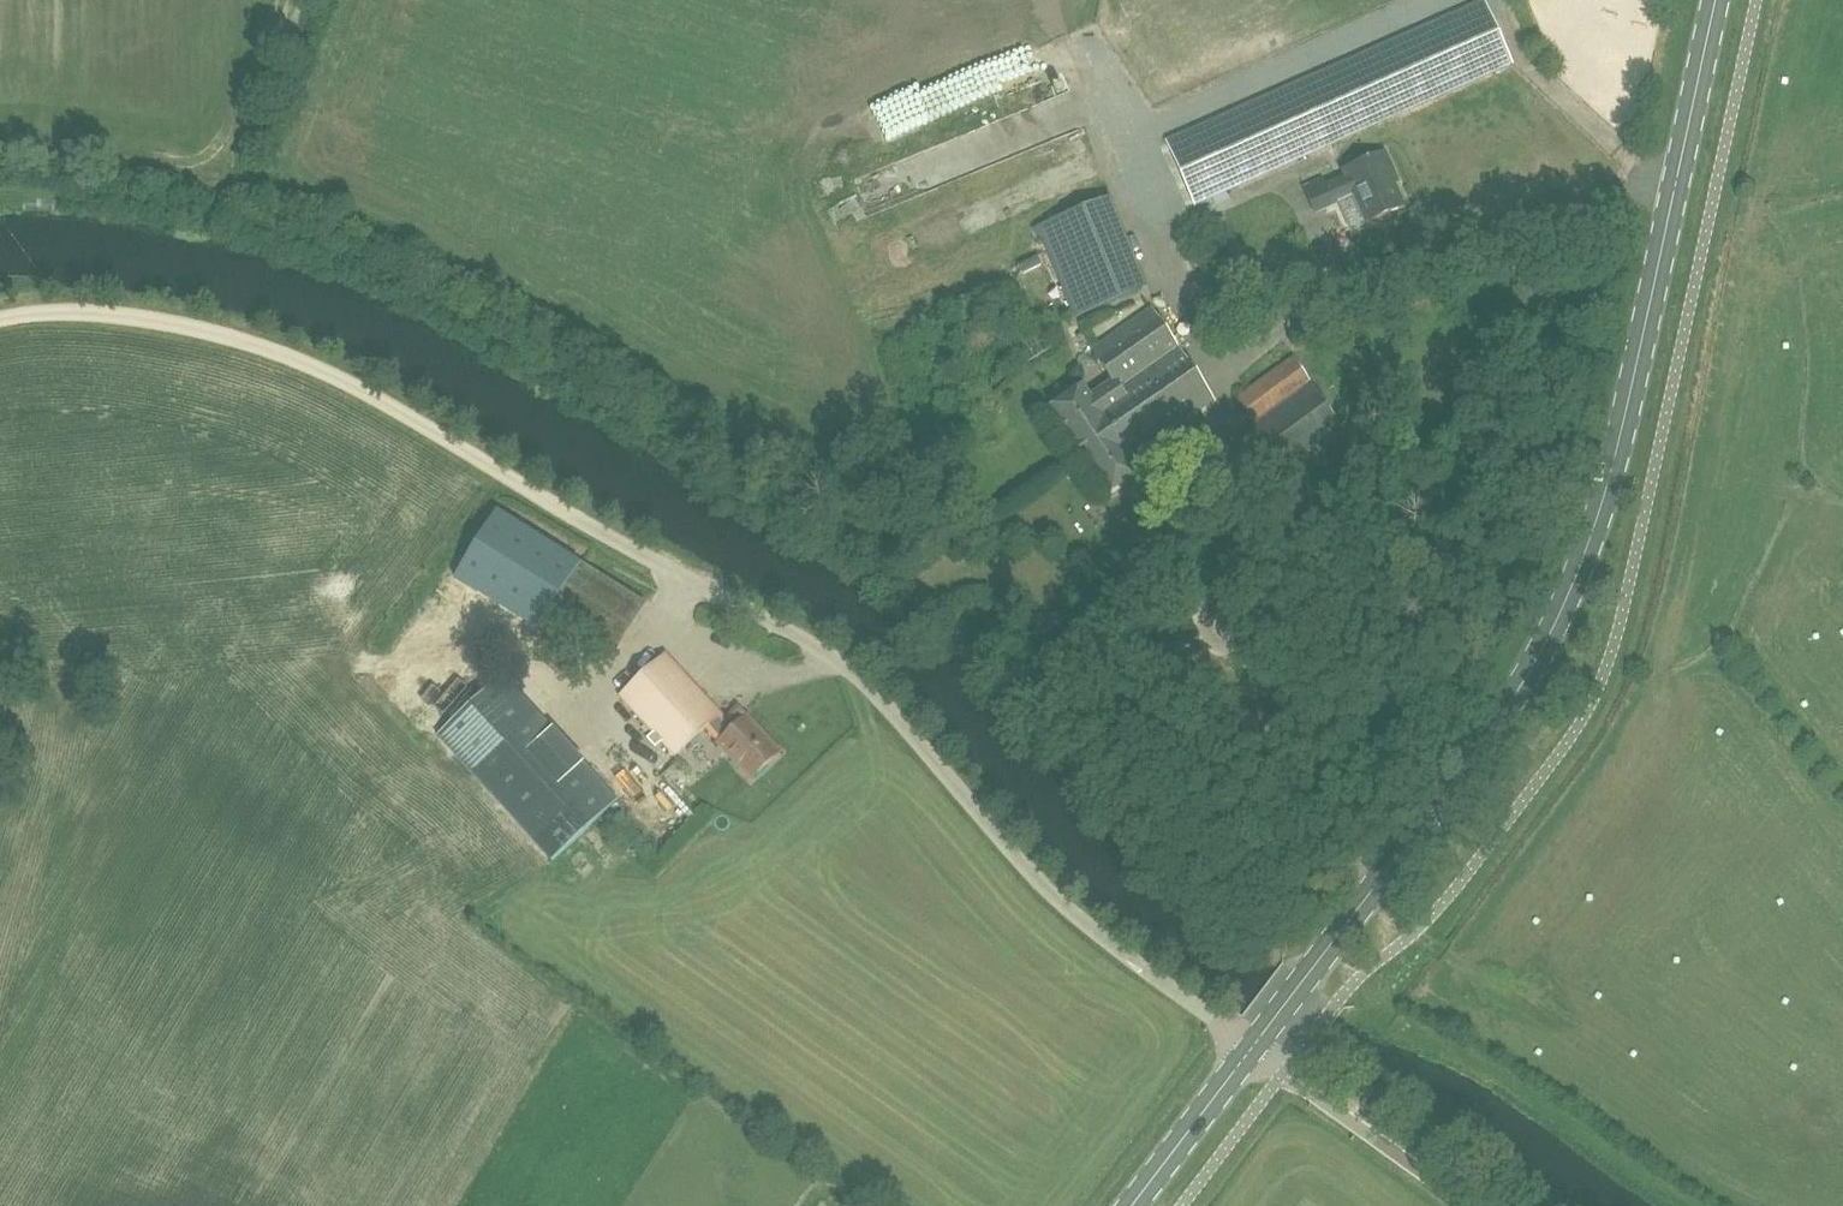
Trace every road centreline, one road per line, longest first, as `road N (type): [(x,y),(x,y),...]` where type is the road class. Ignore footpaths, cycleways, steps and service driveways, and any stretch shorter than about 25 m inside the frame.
road 1 (secondary): [(1252,1050),(1486,742),(1554,621),(1592,523),(1675,198),(1715,0)]
road 2 (unclassified): [(1252,1050),(1059,902),(860,678),(583,523)]
road 3 (track): [(0,322),(104,316),(307,368),(583,523)]
road 4 (unclassified): [(1467,1205),(1252,1050)]
road 5 (secondary): [(1135,1205),(1252,1050)]

